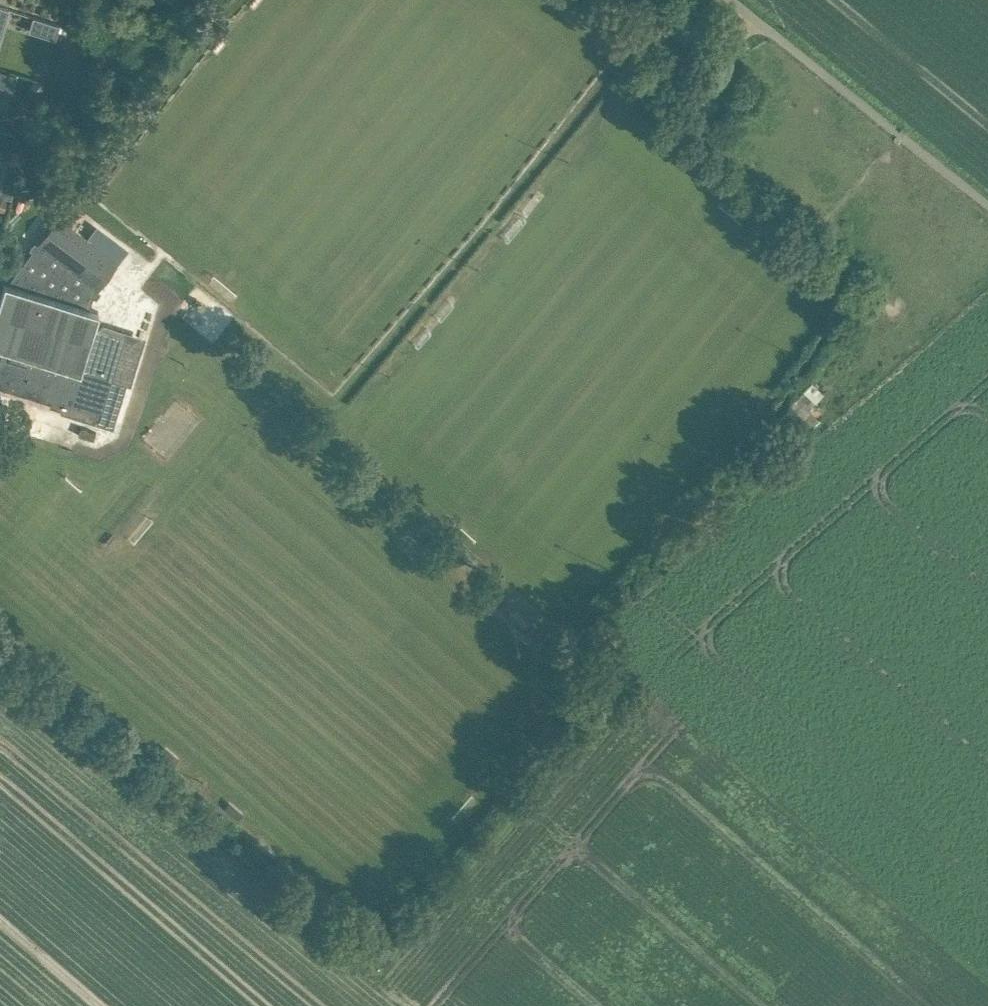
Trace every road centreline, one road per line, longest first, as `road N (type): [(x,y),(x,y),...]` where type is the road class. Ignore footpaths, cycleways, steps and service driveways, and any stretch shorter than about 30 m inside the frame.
road 1 (unclassified): [(902,137),(731,0)]

